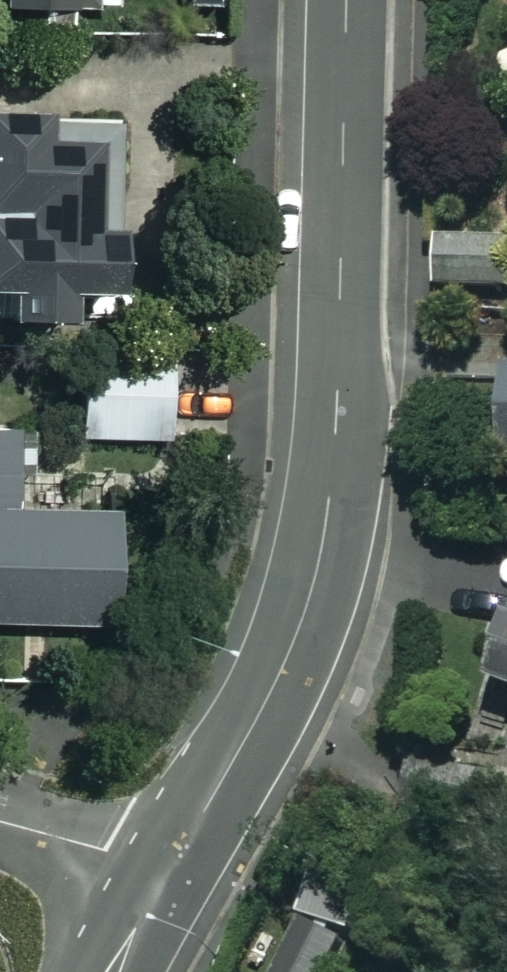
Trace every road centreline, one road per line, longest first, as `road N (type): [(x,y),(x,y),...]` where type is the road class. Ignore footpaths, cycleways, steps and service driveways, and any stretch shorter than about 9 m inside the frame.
road 1 (tertiary): [(167,871),(288,657),(315,583),(338,419),(348,0)]
road 2 (residential): [(0,821),(167,871)]

